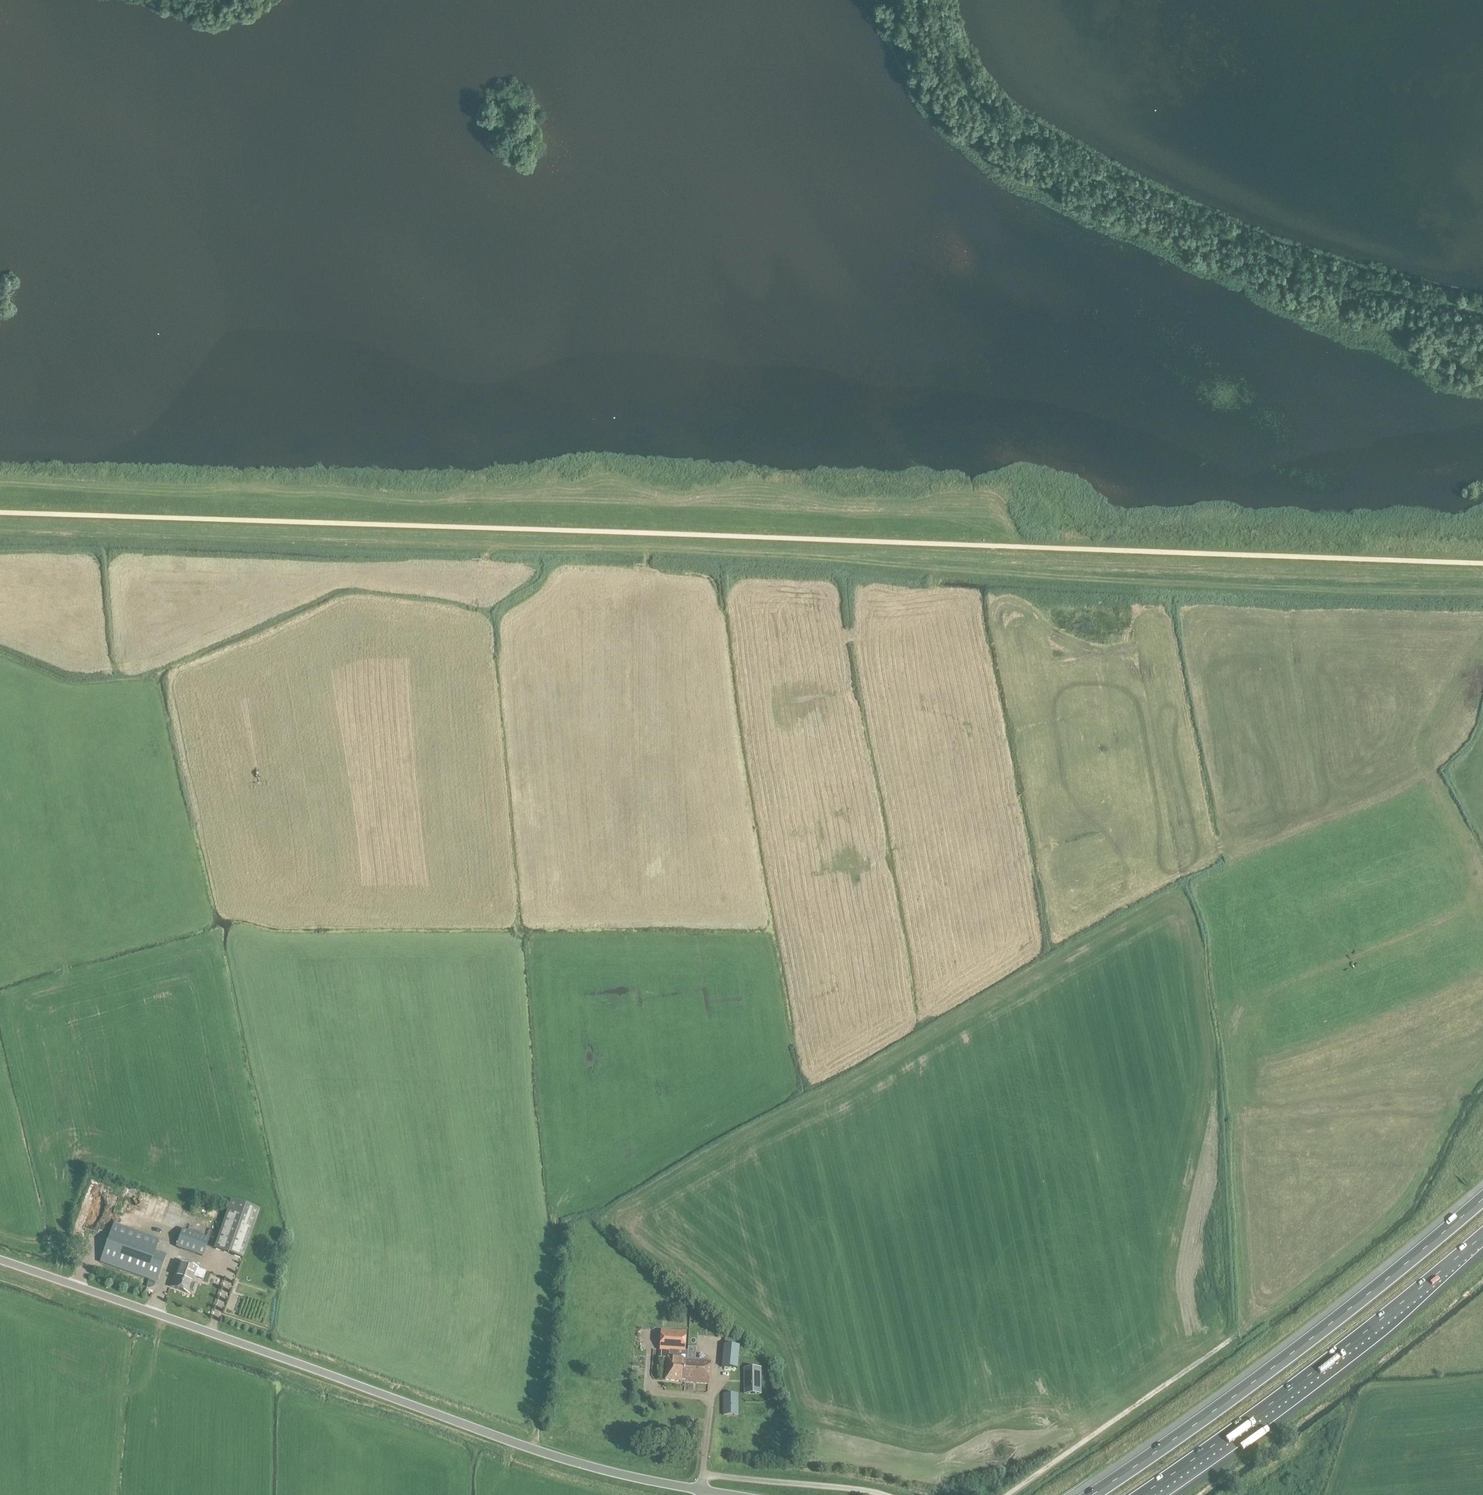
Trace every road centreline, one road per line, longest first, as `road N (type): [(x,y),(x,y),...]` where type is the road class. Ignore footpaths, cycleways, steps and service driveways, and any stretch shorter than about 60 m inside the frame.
road 1 (unclassified): [(0,1260),(529,1449),(702,1489)]
road 2 (motorway): [(1482,1198),(1206,1420),(1095,1494)]
road 3 (motorway): [(1138,1494),(1223,1440),(1482,1235)]
road 4 (track): [(1006,1494),(1234,1337)]
road 5 (track): [(703,1475),(882,1494)]

